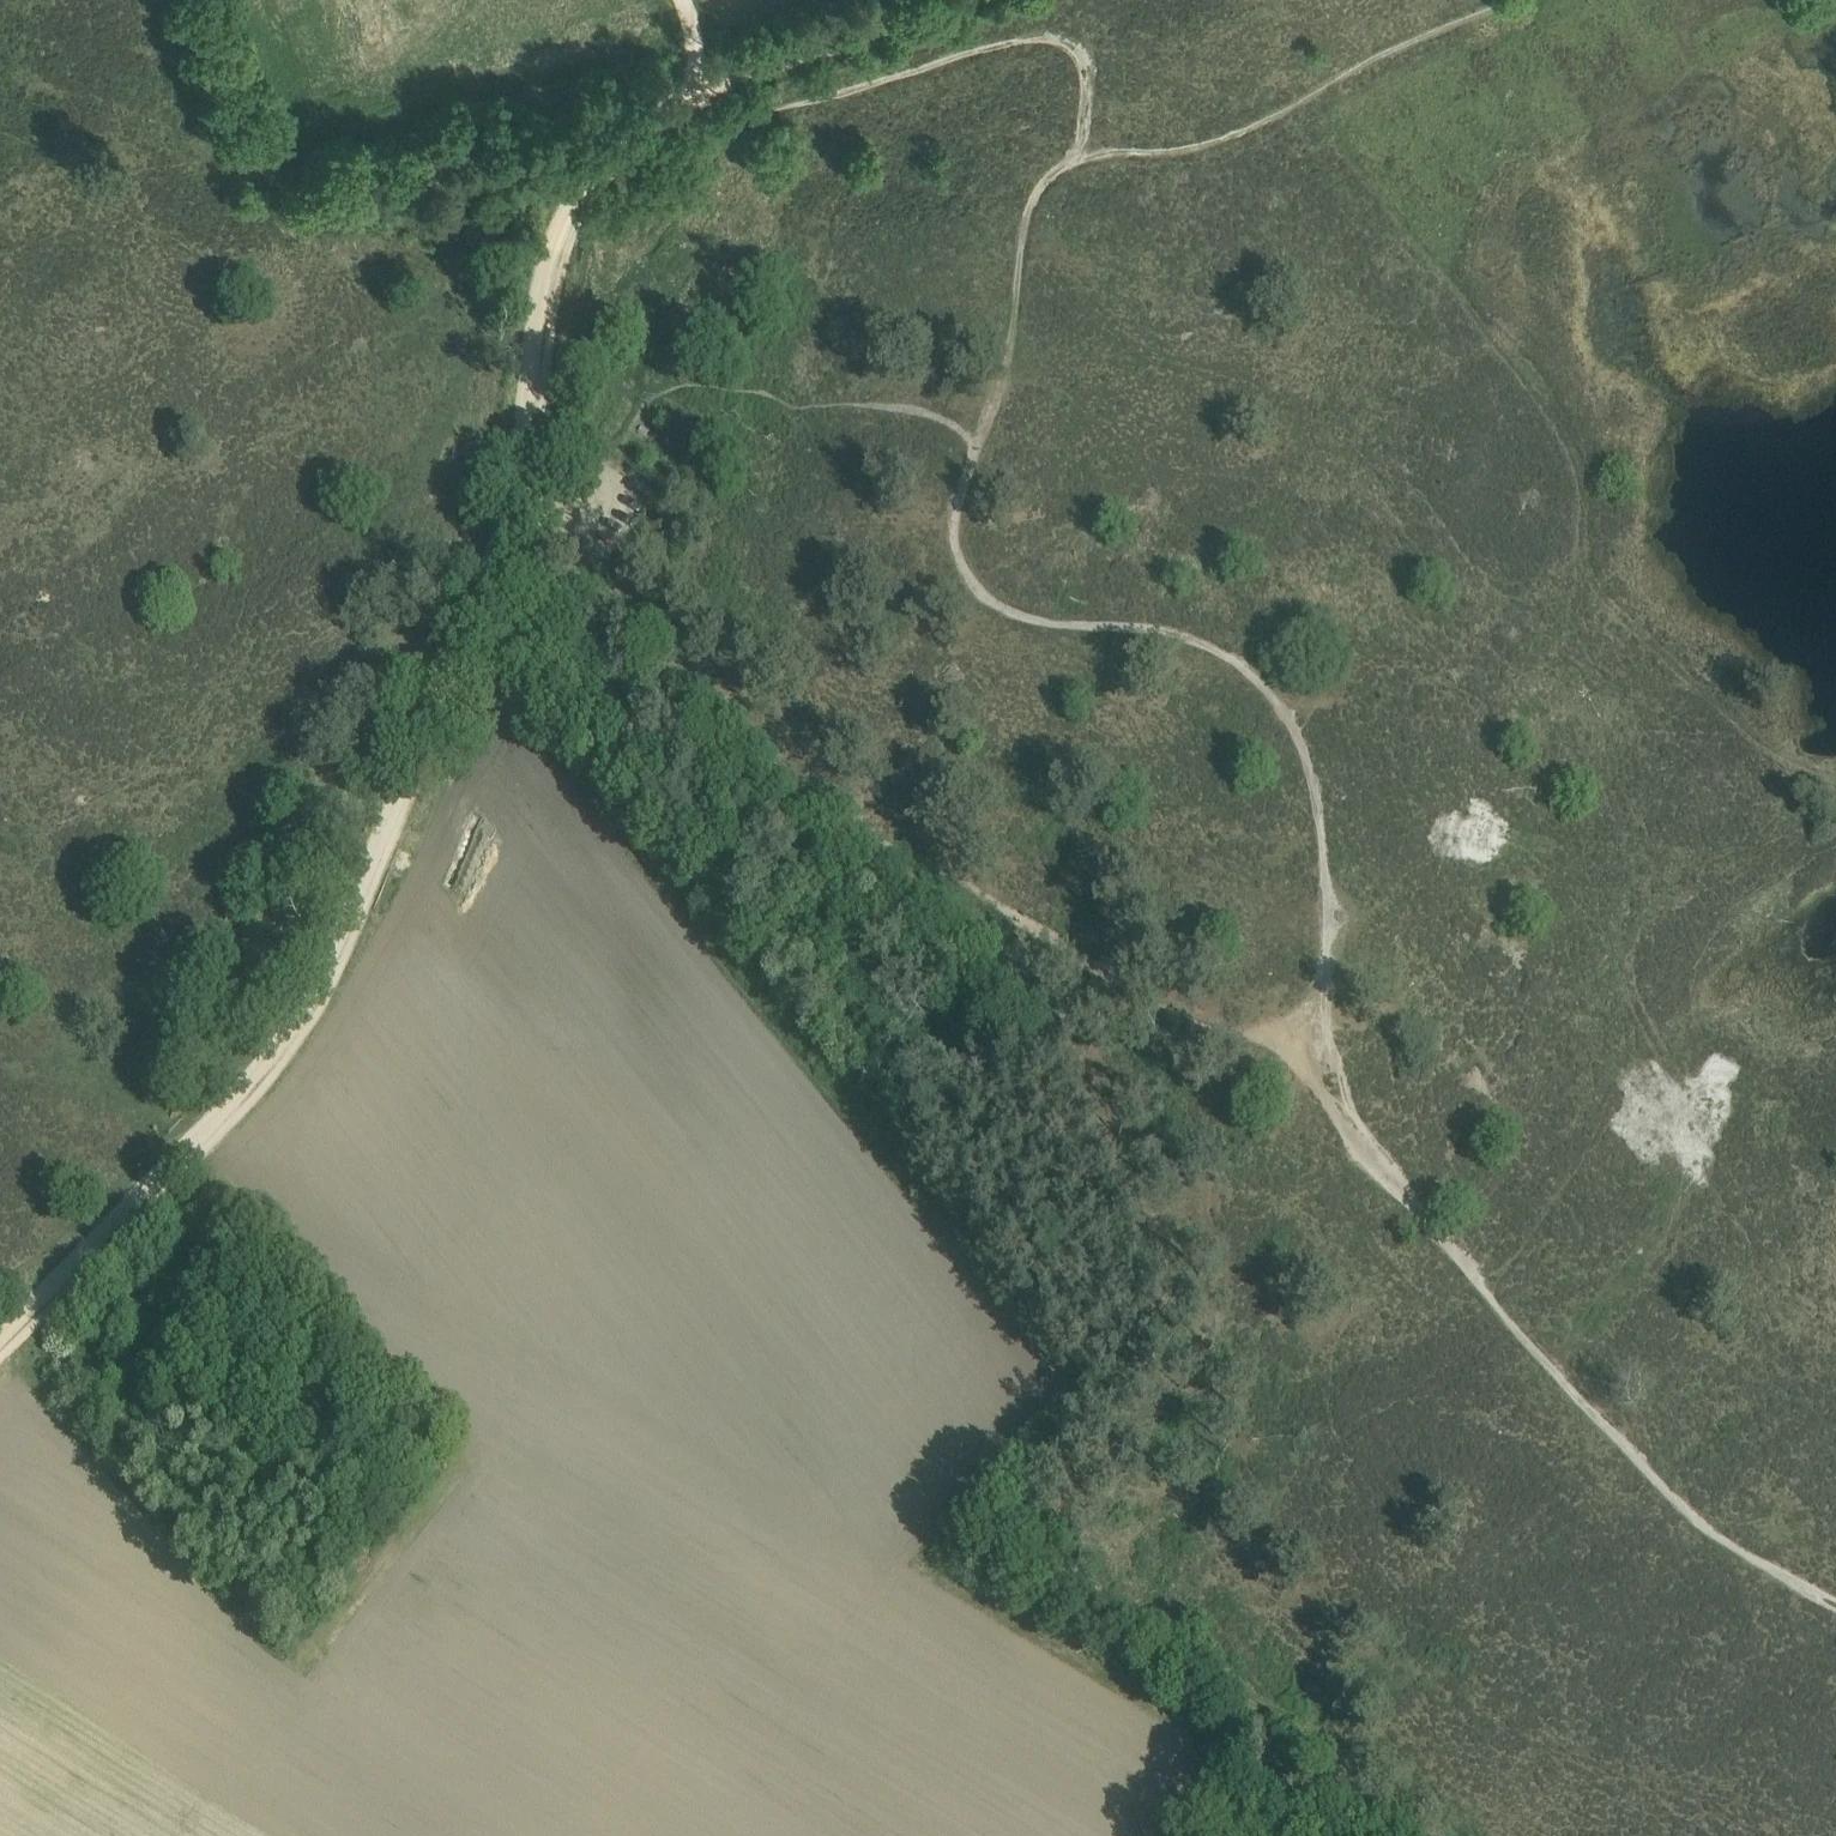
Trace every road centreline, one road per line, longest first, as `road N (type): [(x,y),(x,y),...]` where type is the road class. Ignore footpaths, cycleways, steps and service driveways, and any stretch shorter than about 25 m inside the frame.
road 1 (track): [(0,1327),(259,1071),(325,986),(429,733),(507,488)]
road 2 (track): [(507,488),(534,386),(541,264),(560,205),(623,122),(706,74)]
road 3 (track): [(706,74),(934,0)]
road 4 (track): [(511,473),(532,480),(605,534),(637,489)]

